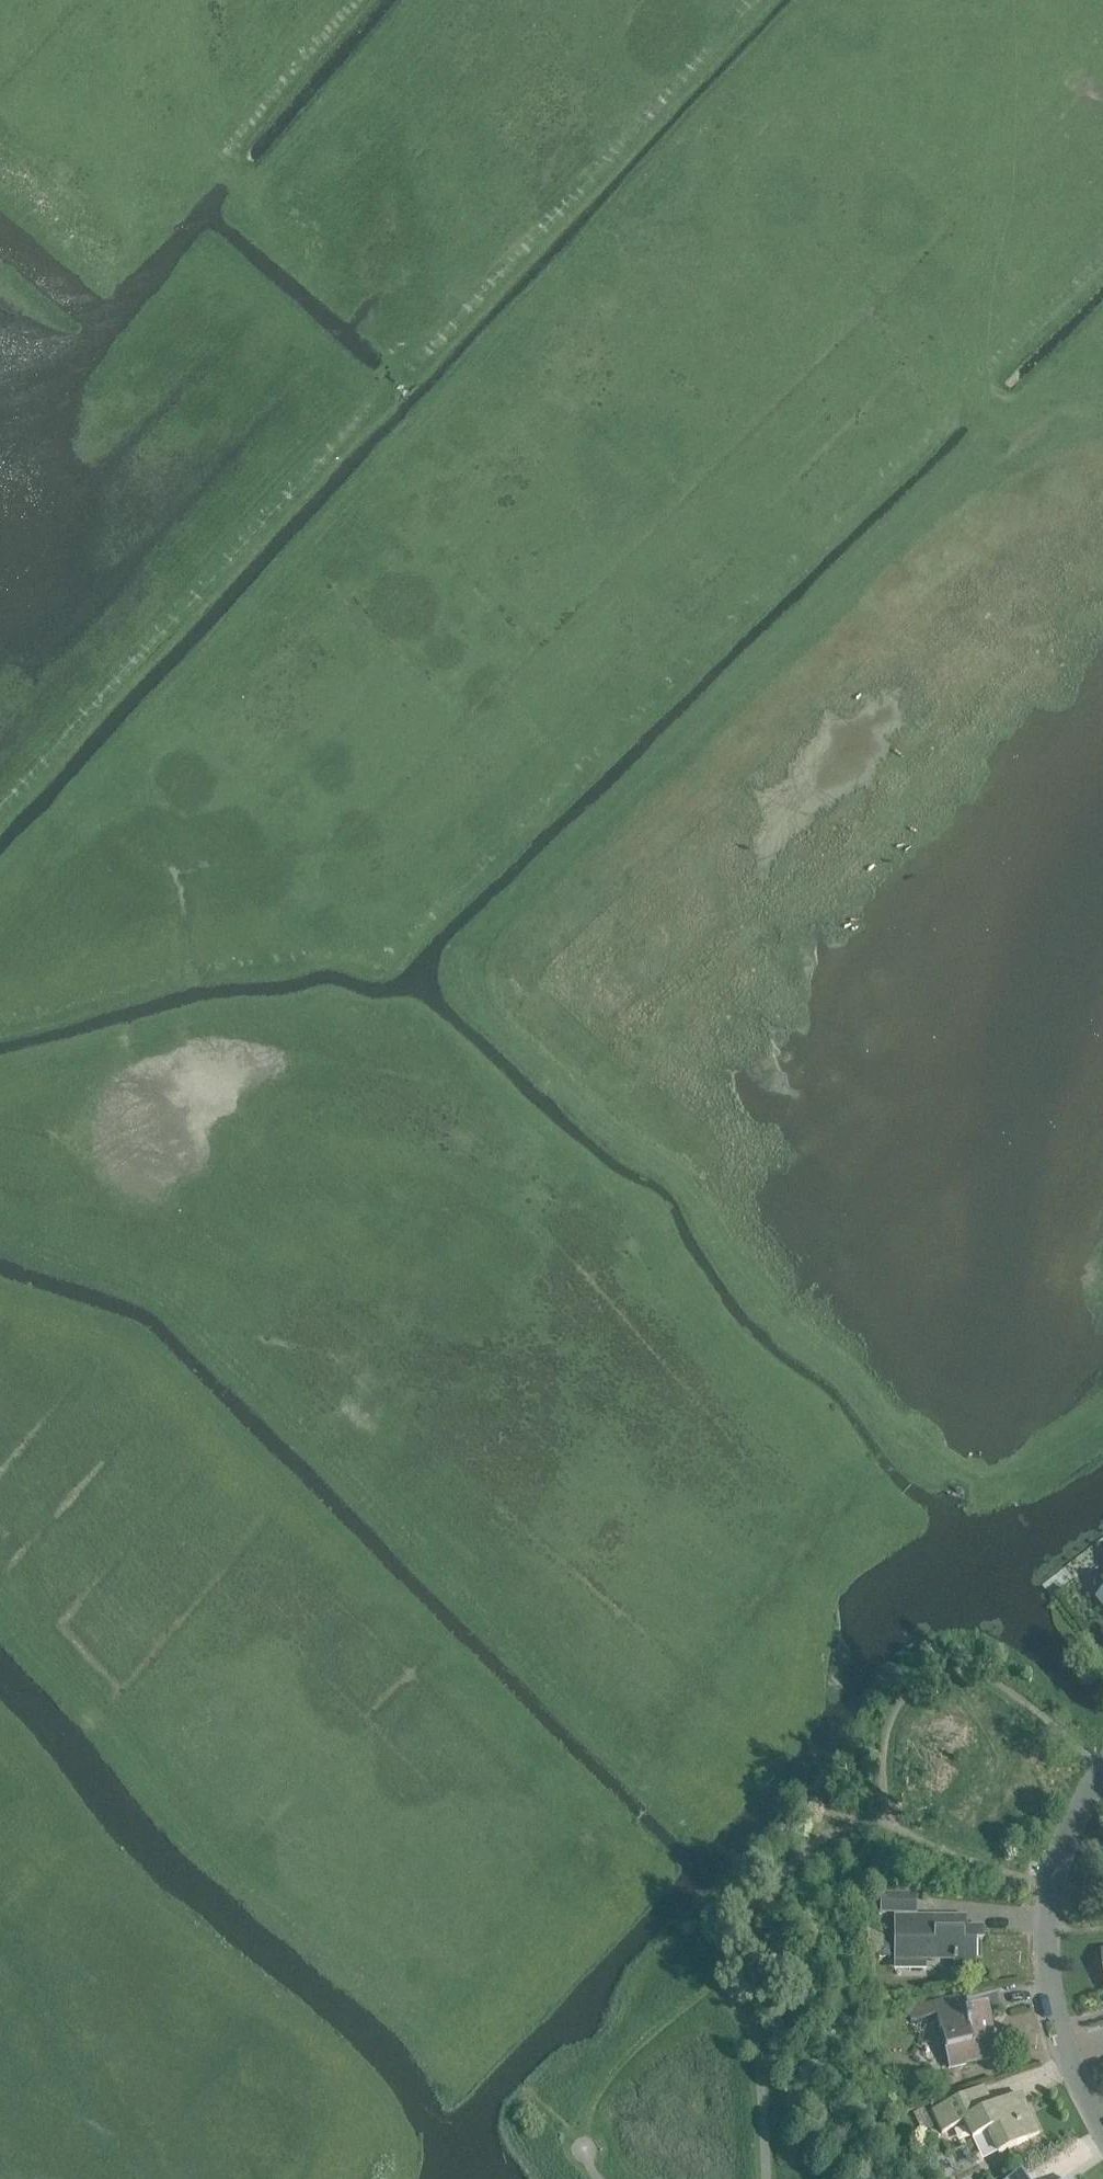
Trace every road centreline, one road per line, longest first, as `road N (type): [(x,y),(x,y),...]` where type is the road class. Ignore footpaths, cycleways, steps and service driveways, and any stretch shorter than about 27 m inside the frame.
road 1 (residential): [(1102,2132),(1065,2054),(1046,1924),(1067,1840),(1102,1779)]

